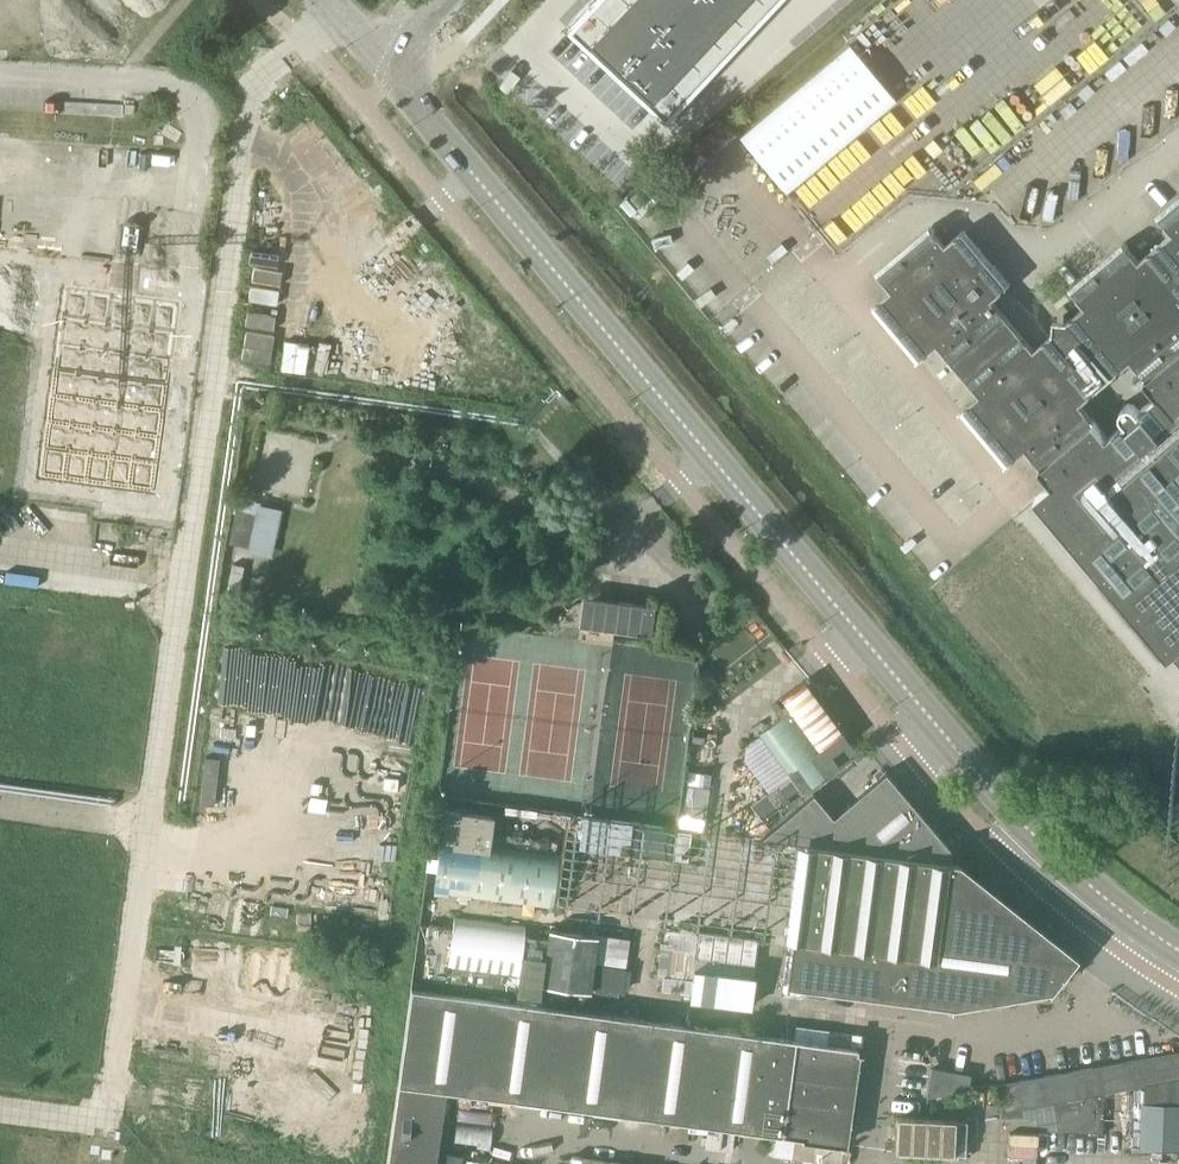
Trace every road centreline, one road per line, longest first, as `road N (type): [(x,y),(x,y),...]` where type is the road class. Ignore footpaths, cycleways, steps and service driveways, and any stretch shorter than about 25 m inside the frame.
road 1 (unclassified): [(1178,948),(1134,921),(998,802),(392,70)]

